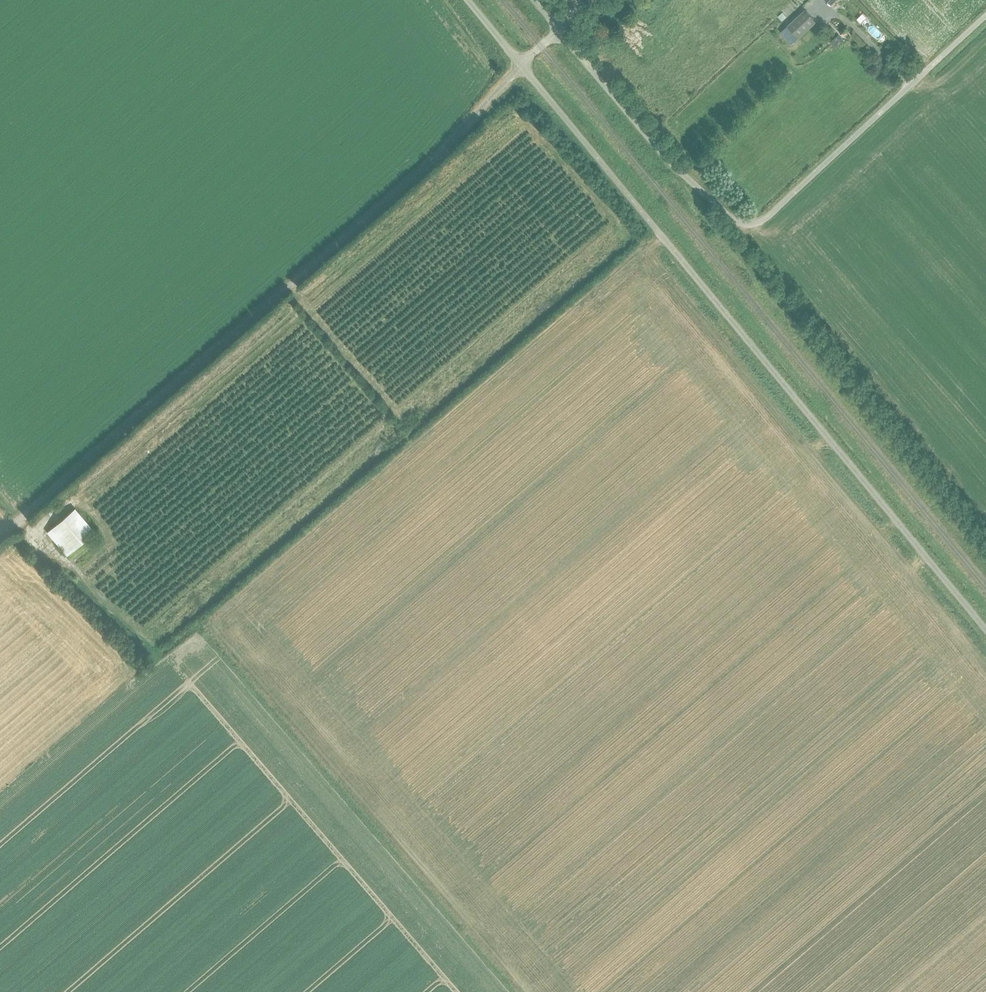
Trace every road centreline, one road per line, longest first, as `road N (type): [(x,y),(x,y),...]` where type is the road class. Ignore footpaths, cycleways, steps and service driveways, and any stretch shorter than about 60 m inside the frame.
road 1 (unclassified): [(985,629),(521,64)]
road 2 (unclassified): [(0,530),(432,159),(521,64)]
road 3 (unclassified): [(560,30),(677,169),(730,217),(749,223),(771,212),(985,16)]

